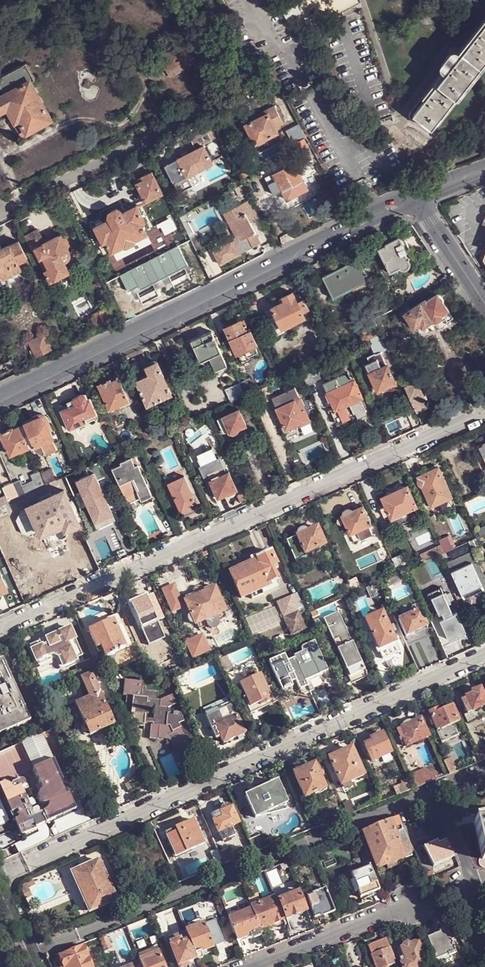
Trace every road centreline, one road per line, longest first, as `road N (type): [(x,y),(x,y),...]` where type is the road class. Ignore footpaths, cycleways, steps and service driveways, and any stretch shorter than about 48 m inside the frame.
road 1 (residential): [(0,628),(484,410)]
road 2 (residential): [(0,872),(484,654)]
road 3 (secondary): [(416,195),(0,401)]
road 4 (residential): [(0,212),(229,97)]
road 5 (residential): [(248,966),(408,903)]
road 6 (residential): [(484,304),(416,195)]

